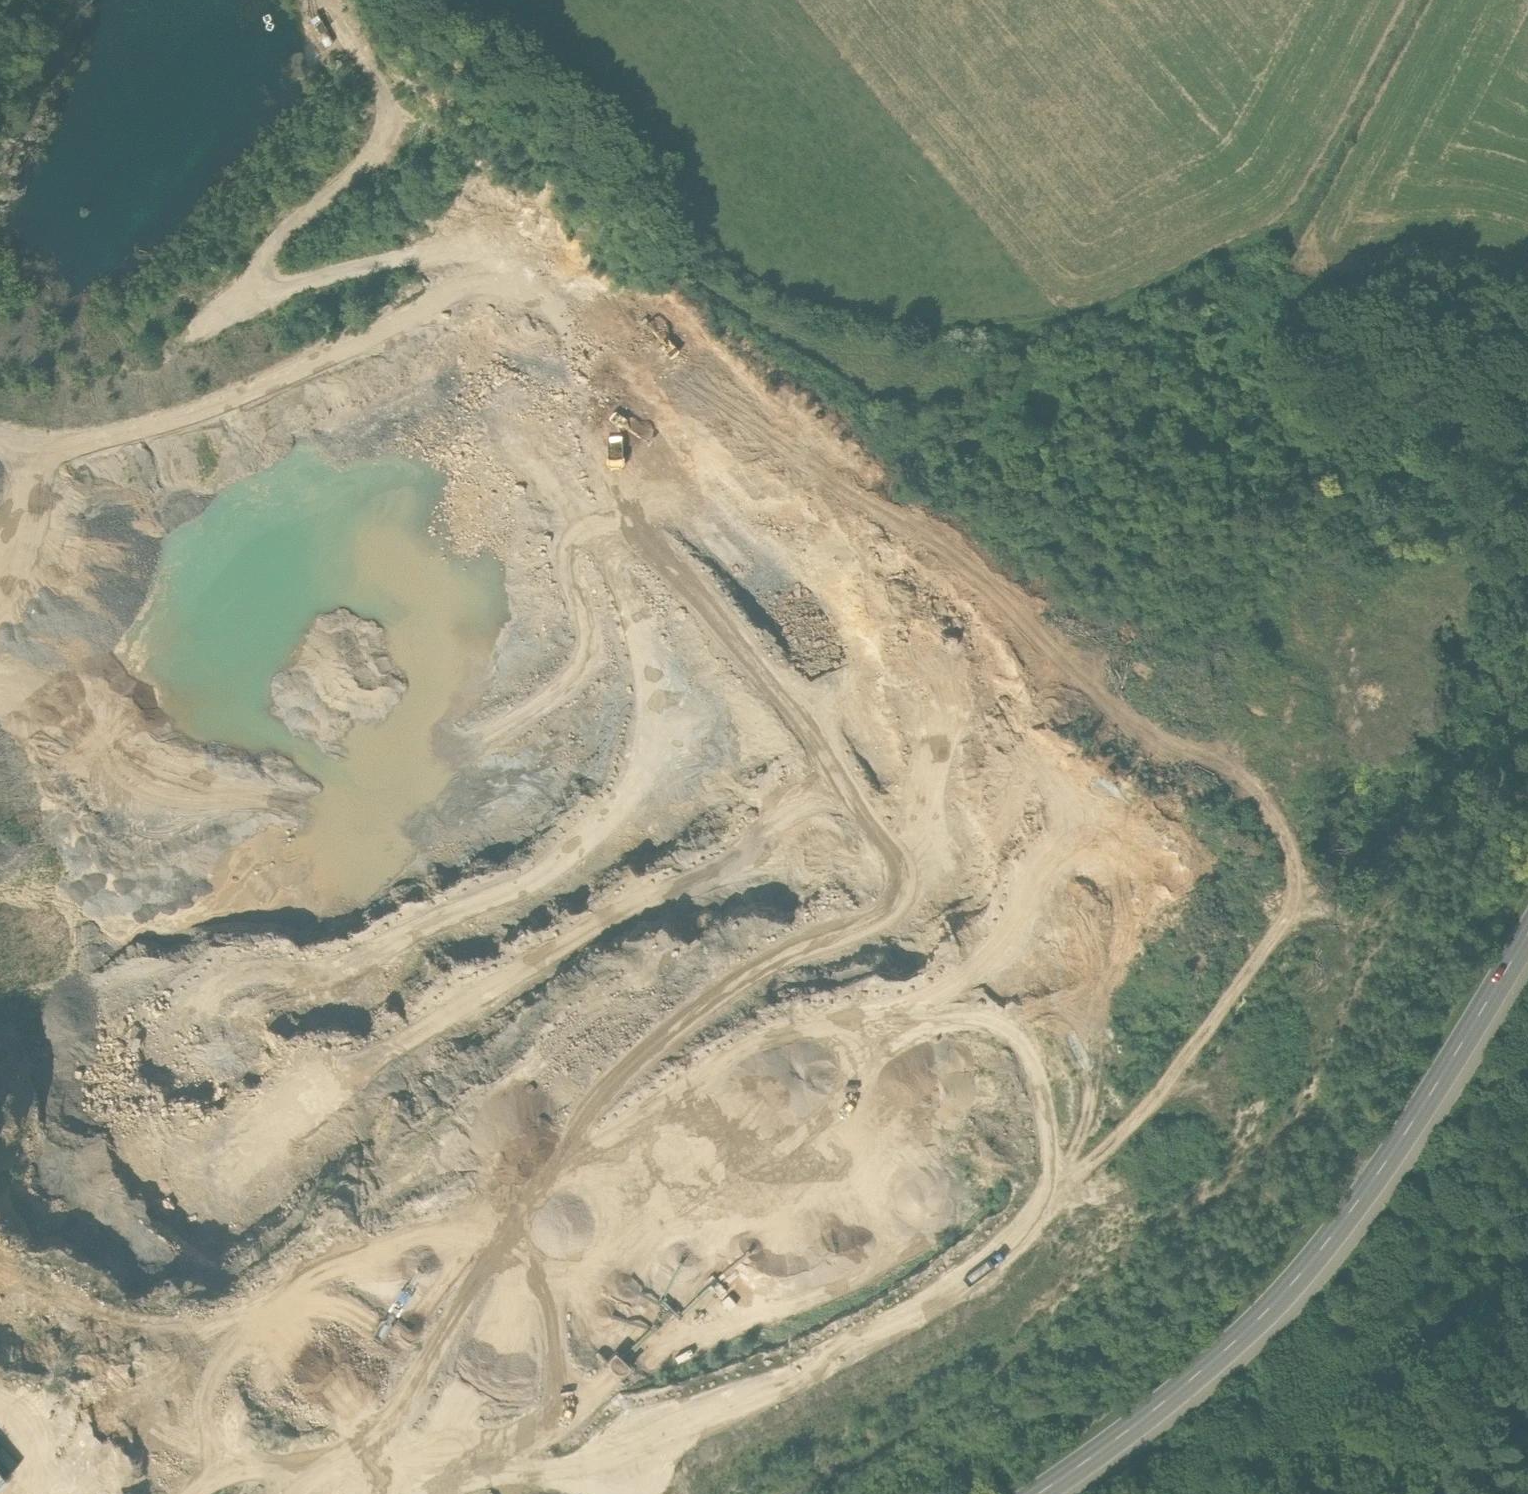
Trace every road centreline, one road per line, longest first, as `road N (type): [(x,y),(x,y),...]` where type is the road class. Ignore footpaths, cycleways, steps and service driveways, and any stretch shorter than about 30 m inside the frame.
road 1 (secondary): [(1527,943),(1332,1250),(1223,1359),(1101,1463),(1050,1493)]
road 2 (track): [(1417,0),(1286,235)]

